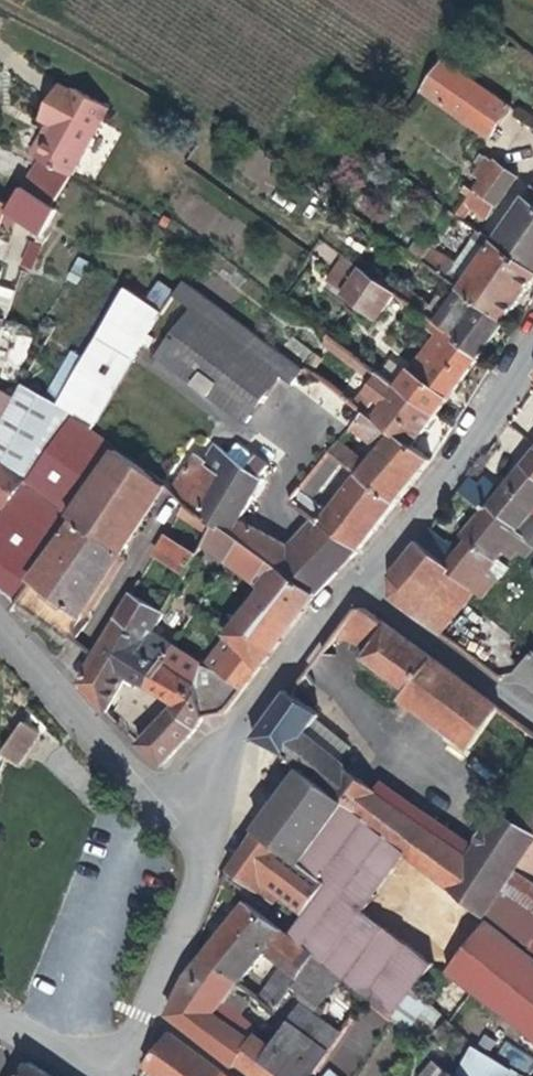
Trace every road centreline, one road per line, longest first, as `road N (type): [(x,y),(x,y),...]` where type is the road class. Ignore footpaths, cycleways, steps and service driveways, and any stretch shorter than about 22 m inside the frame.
road 1 (residential): [(532,343),(356,585)]
road 2 (residential): [(356,585),(171,816)]
road 3 (residential): [(171,816),(193,846),(192,904),(140,1021),(102,1057)]
road 4 (residential): [(0,628),(171,816)]
road 5 (residential): [(532,711),(356,585)]

